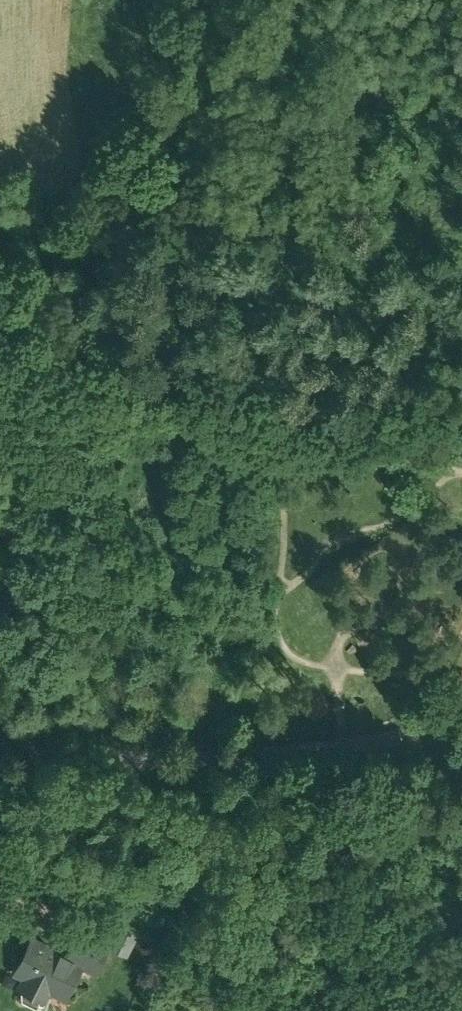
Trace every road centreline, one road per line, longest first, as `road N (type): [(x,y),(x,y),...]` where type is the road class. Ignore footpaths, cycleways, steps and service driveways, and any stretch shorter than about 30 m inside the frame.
road 1 (residential): [(461,685),(430,716),(369,733),(0,778)]

